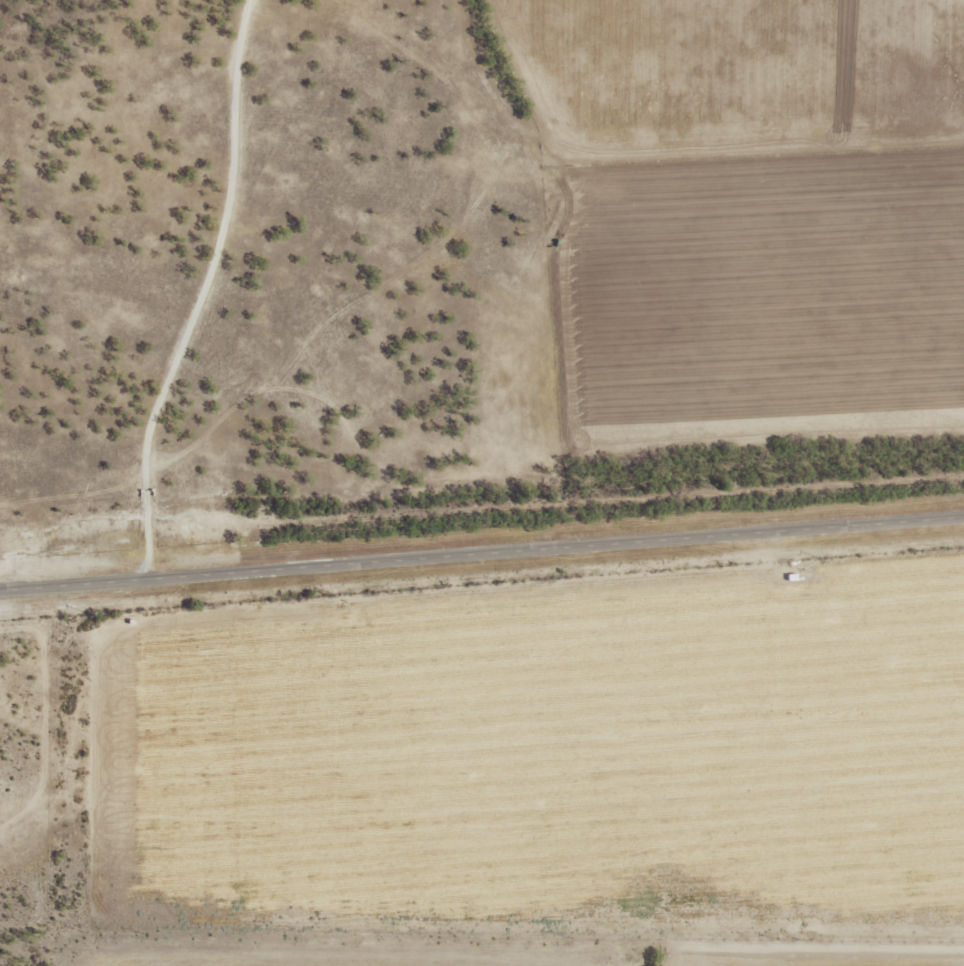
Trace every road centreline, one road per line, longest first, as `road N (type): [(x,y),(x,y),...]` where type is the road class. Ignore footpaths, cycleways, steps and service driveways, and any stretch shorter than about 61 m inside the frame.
road 1 (tertiary): [(0,589),(963,517)]

